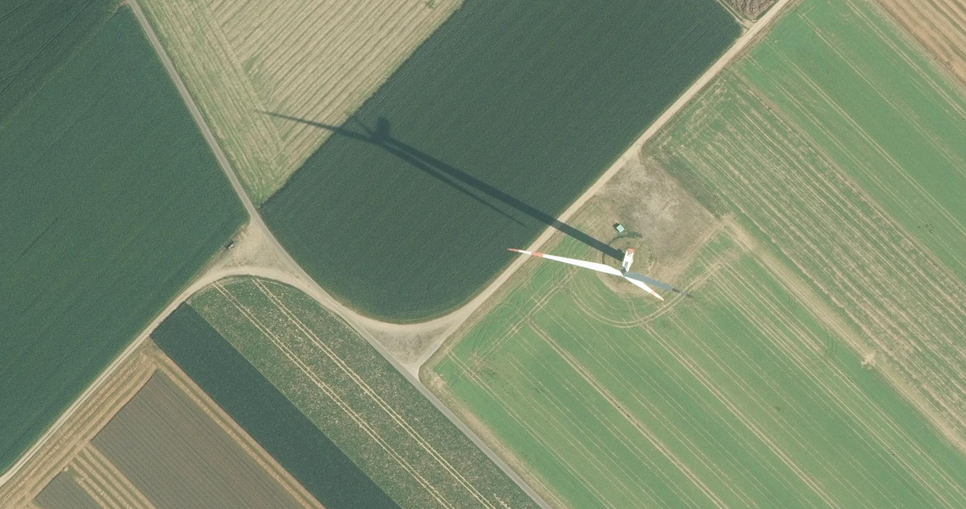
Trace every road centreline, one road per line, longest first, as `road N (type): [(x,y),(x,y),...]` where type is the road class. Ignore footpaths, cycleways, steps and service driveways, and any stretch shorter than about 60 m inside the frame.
road 1 (unclassified): [(547,508),(278,249),(129,0)]
road 2 (track): [(788,0),(408,375)]
road 3 (track): [(257,218),(0,484)]

